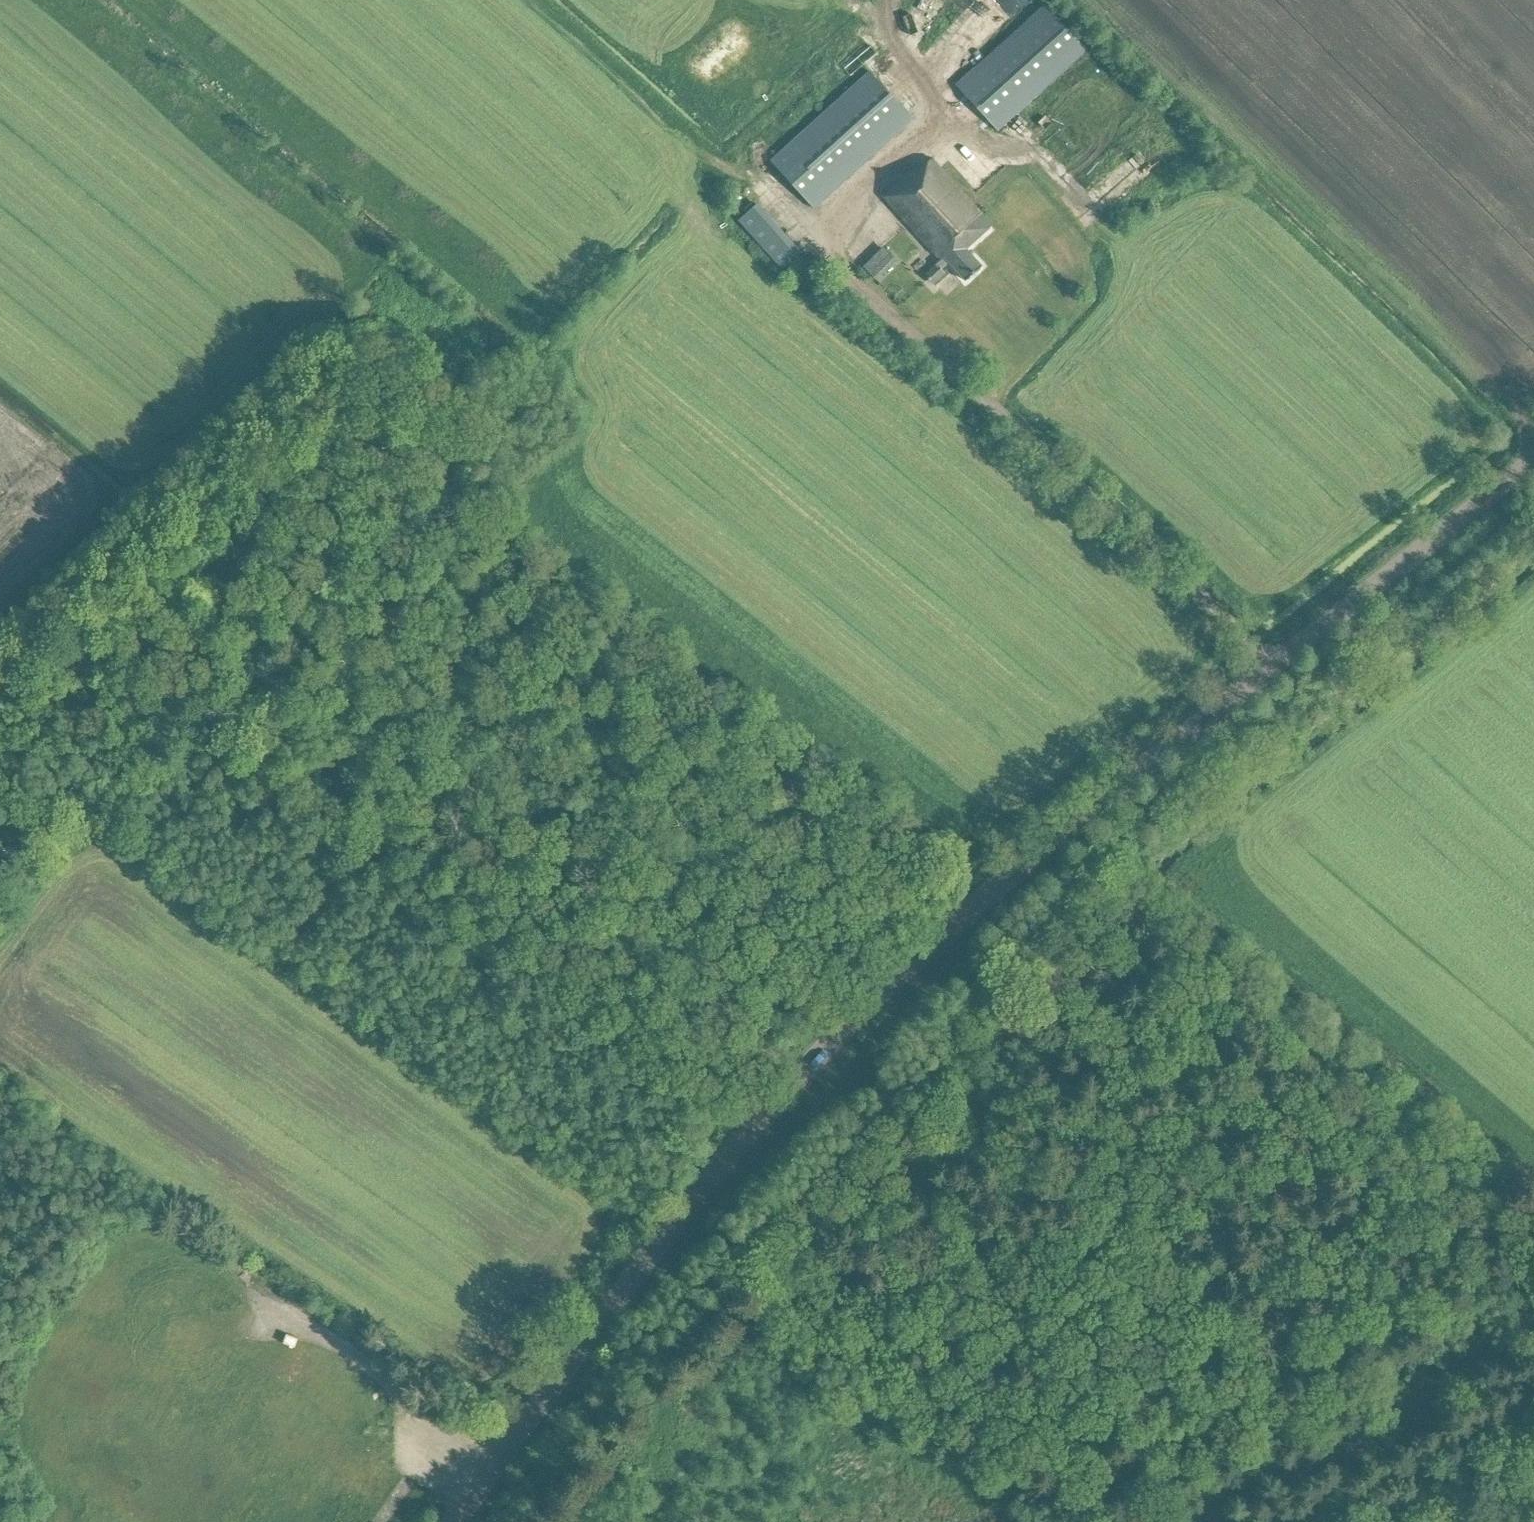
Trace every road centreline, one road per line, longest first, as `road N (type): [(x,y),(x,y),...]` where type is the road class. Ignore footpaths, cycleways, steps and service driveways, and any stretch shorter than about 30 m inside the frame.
road 1 (secondary): [(455,1521),(691,1200),(804,1068),(1213,697),(1533,447)]

